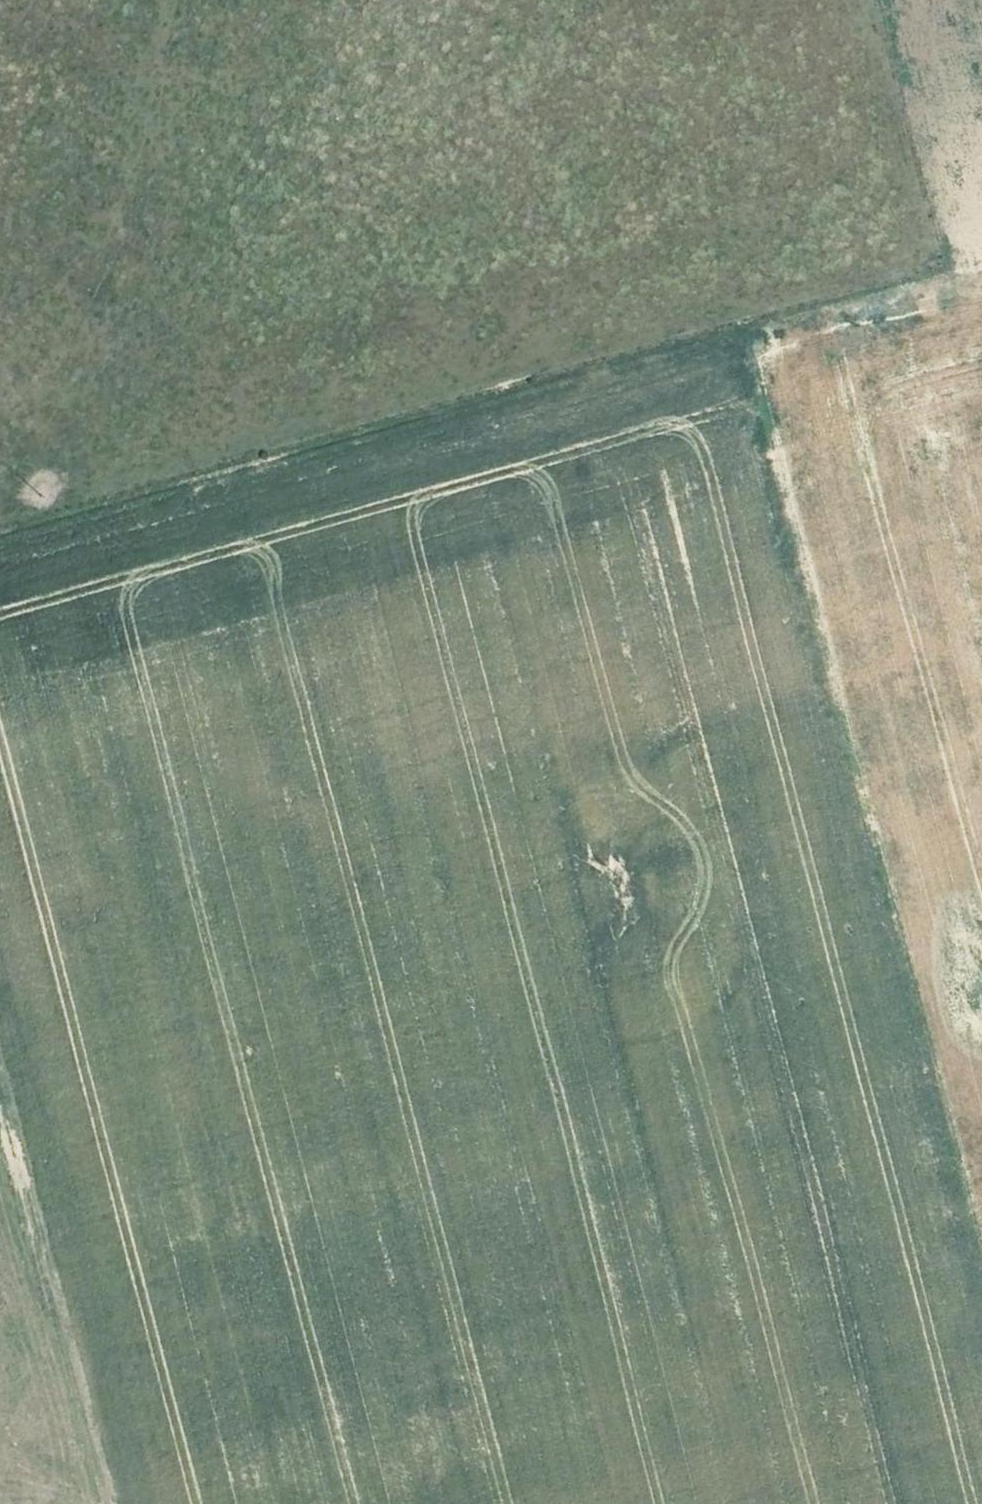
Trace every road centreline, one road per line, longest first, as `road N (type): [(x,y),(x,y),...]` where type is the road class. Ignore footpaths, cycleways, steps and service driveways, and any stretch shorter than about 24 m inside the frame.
road 1 (track): [(101,1503),(0,1117)]

